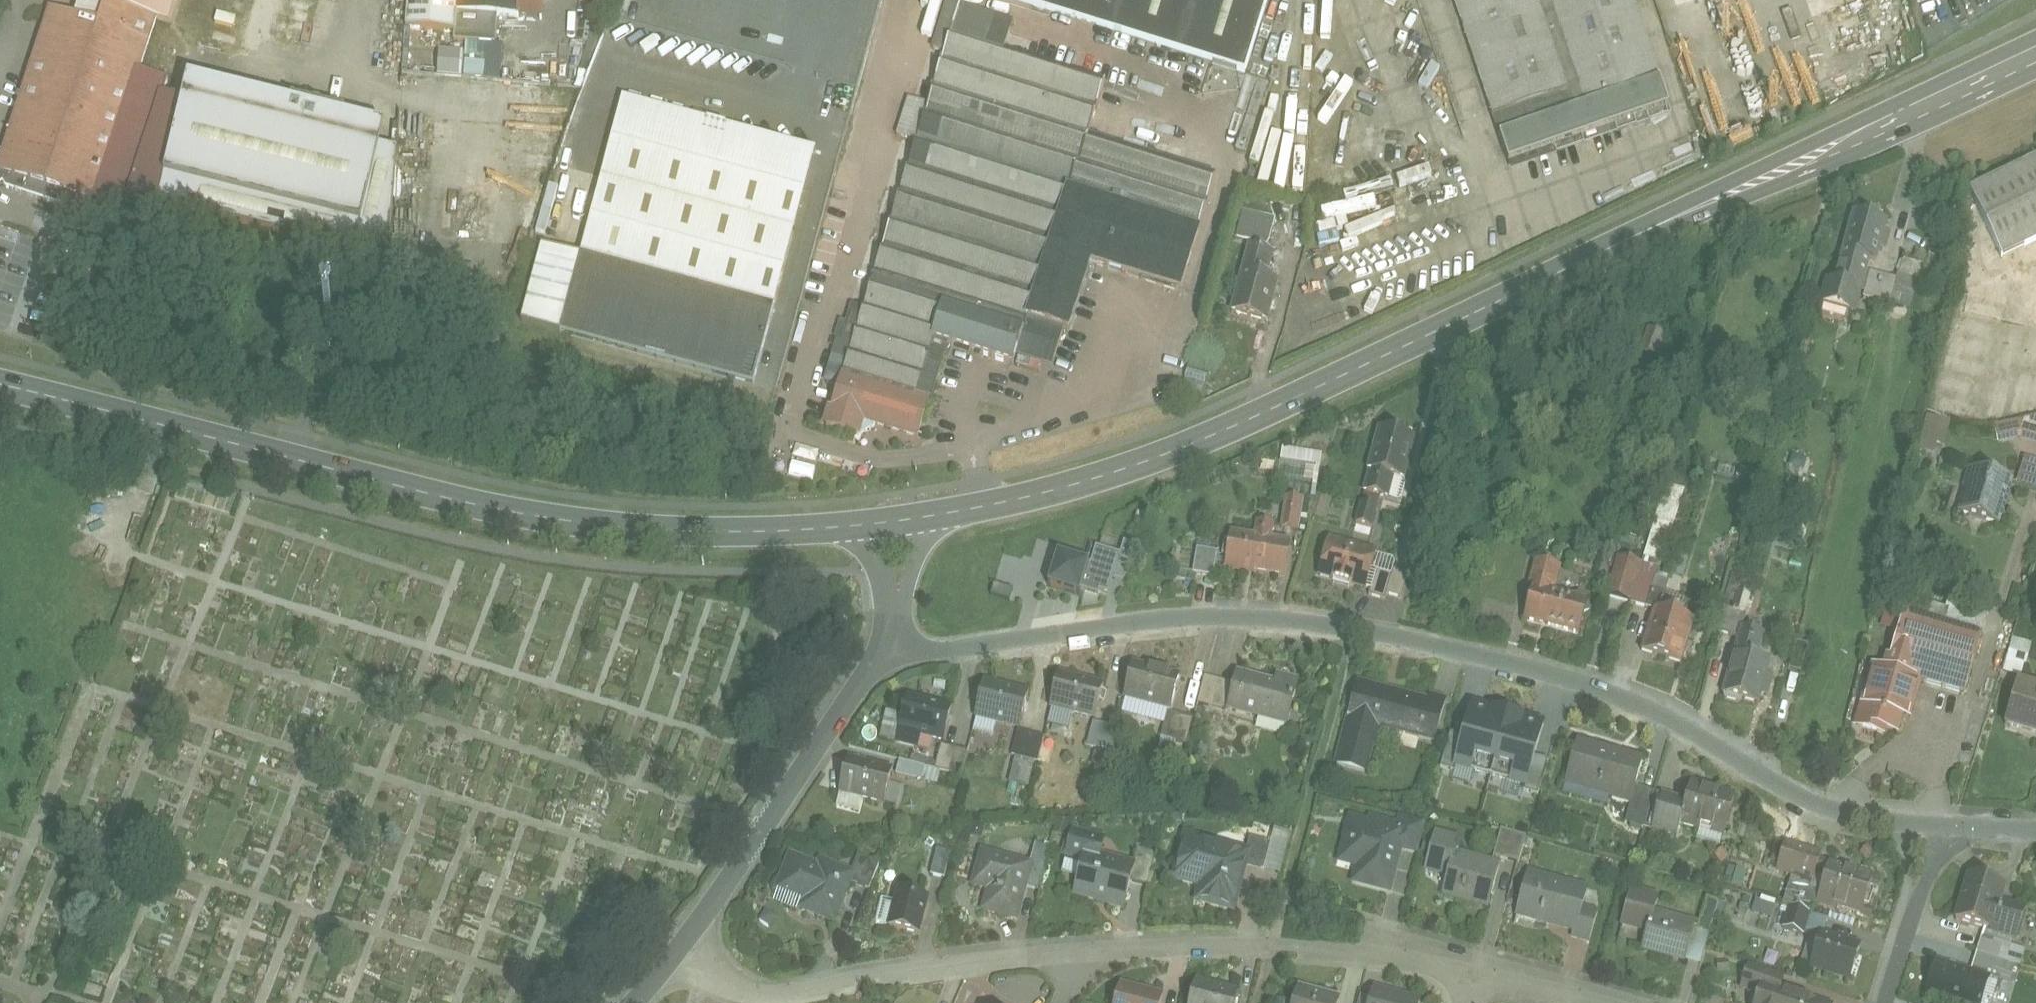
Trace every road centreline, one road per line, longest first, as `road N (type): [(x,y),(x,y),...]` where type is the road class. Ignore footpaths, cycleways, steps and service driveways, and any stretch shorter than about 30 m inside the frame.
road 1 (secondary): [(2035,55),(1265,411),(1130,465),(904,519)]
road 2 (residential): [(893,643),(952,648),(1195,615),(1356,625),(1456,643),(1643,699),(1804,796),(1861,814),(1933,824)]
road 3 (secondary): [(904,519),(766,532),(621,528),(482,509),(0,385)]
road 4 (residential): [(1084,951),(935,966),(792,994),(732,975),(686,939)]
road 5 (residential): [(1471,968),(1273,944),(1084,951)]
road 6 (residential): [(686,939),(893,643)]
road 7 (residential): [(1879,1002),(1933,824)]
road 8 (residential): [(1611,1002),(1471,968)]
road 9 (residential): [(893,643),(904,519)]

